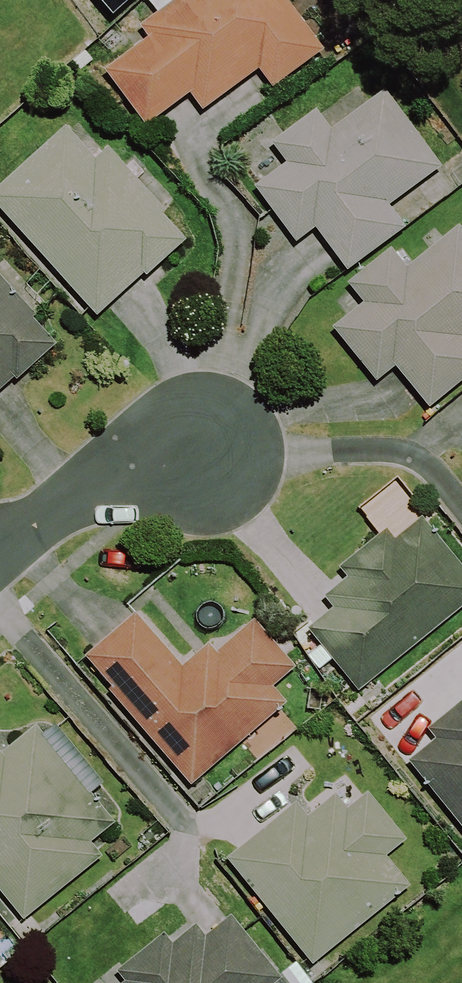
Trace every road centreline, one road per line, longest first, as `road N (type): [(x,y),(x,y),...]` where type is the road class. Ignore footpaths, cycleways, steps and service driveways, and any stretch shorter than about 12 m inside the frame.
road 1 (residential): [(0,556),(54,509),(217,448)]

